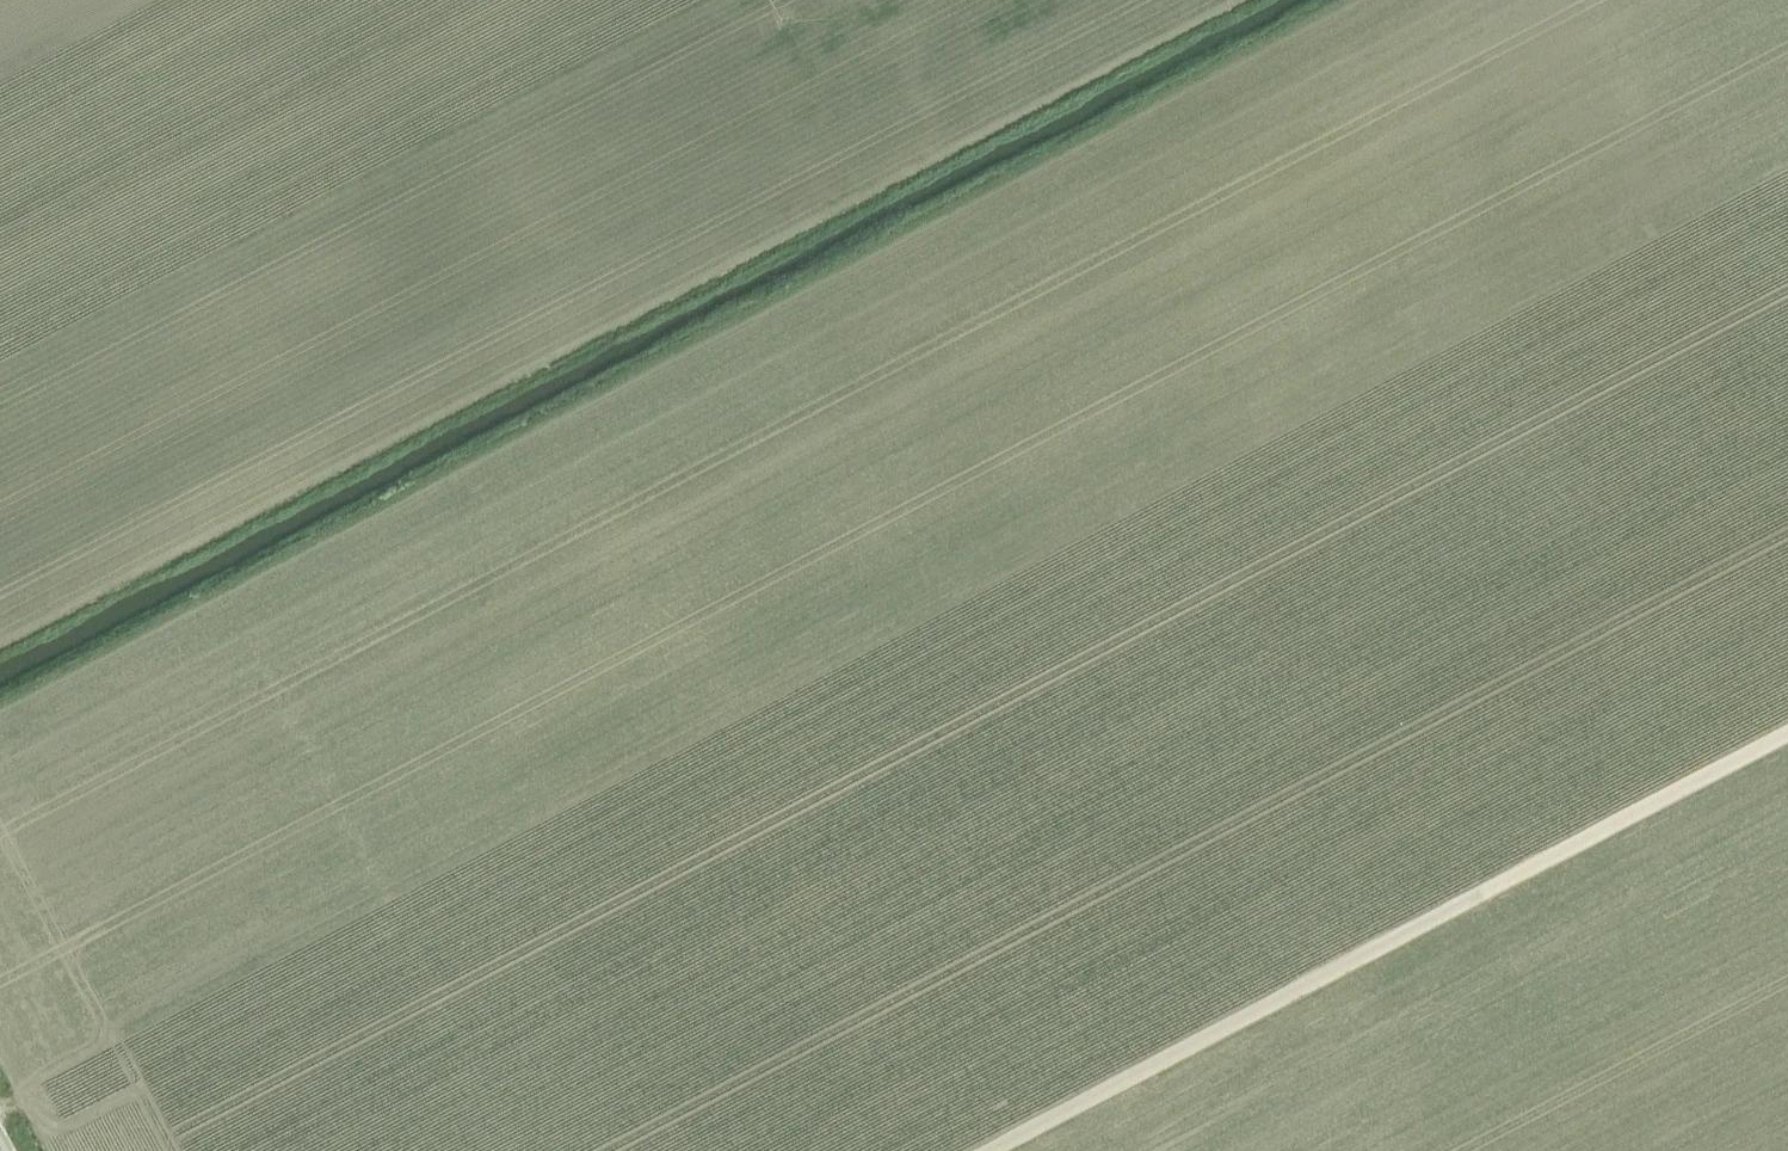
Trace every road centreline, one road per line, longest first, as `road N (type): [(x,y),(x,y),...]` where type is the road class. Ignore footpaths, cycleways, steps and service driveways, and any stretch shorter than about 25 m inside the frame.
road 1 (track): [(1787,813),(1171,1150)]

